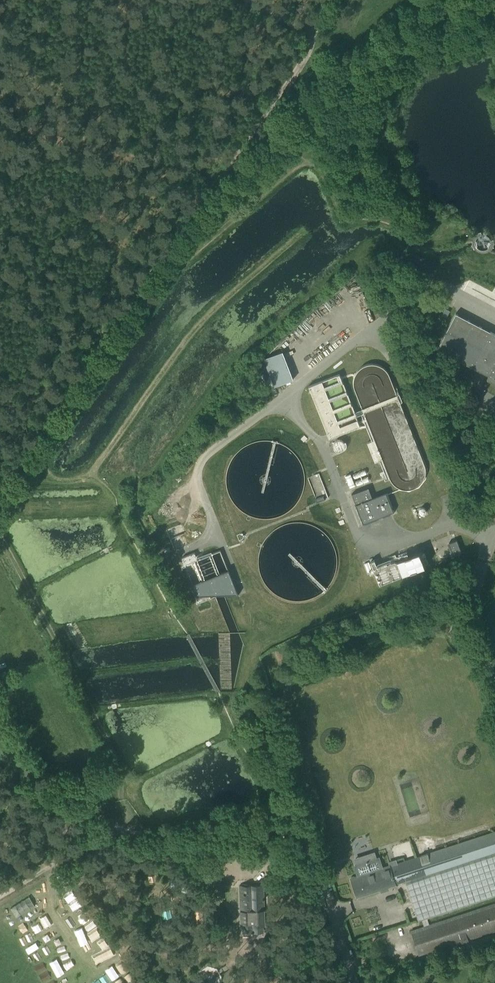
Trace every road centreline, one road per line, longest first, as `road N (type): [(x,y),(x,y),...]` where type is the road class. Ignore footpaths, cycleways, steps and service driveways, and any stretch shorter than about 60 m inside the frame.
road 1 (unclassified): [(353,982),(308,838),(297,827),(170,841),(0,781)]
road 2 (track): [(303,160),(188,254),(0,519)]
road 3 (track): [(276,104),(0,488)]
road 4 (track): [(91,474),(203,317),(309,227)]
road 5 (track): [(0,536),(123,777),(125,830)]
road 6 (track): [(336,205),(349,219),(447,241),(448,228),(399,183),(381,140)]
road 7 (track): [(381,140),(397,85),(494,30)]
road 8 (track): [(0,900),(125,830)]
road 9 (unclassified): [(494,684),(477,618),(485,560)]

